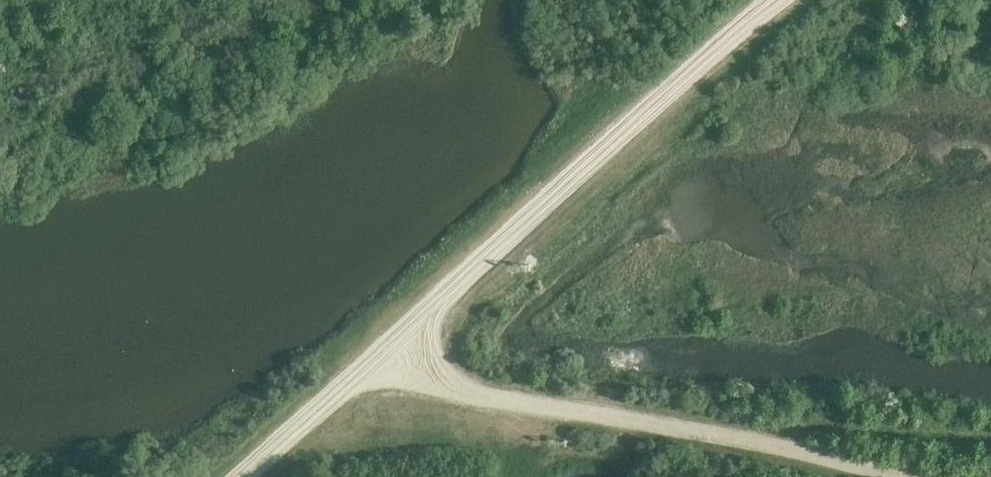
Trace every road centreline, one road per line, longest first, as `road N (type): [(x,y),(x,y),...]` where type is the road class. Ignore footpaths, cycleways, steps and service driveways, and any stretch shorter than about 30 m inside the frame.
road 1 (track): [(902,476),(455,389),(393,345)]
road 2 (track): [(393,345),(776,0)]
road 3 (track): [(393,345),(341,397),(235,476)]

